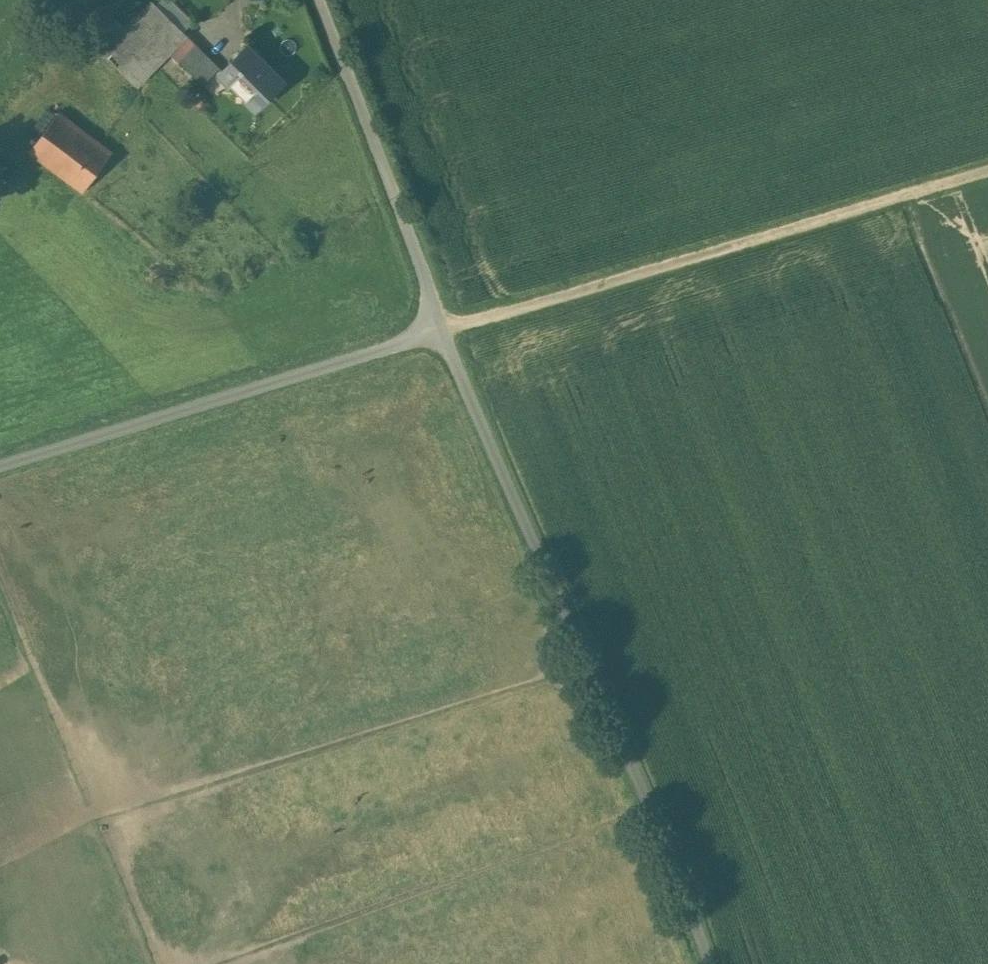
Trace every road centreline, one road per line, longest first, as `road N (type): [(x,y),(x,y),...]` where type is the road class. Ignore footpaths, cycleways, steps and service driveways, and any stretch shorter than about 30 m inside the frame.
road 1 (unclassified): [(709,963),(439,332)]
road 2 (track): [(987,173),(439,332)]
road 3 (unclassified): [(0,465),(439,332)]
road 4 (unclassified): [(439,332),(318,0)]

